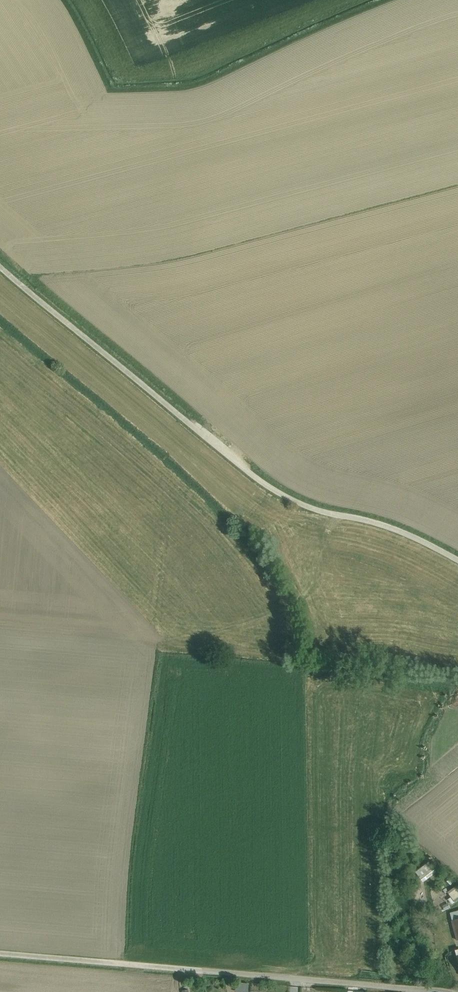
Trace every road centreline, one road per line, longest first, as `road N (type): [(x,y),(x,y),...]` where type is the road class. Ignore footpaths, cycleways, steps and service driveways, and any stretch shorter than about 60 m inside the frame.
road 1 (unclassified): [(457,560),(267,486),(0,267)]
road 2 (unclassified): [(447,991),(0,954)]

